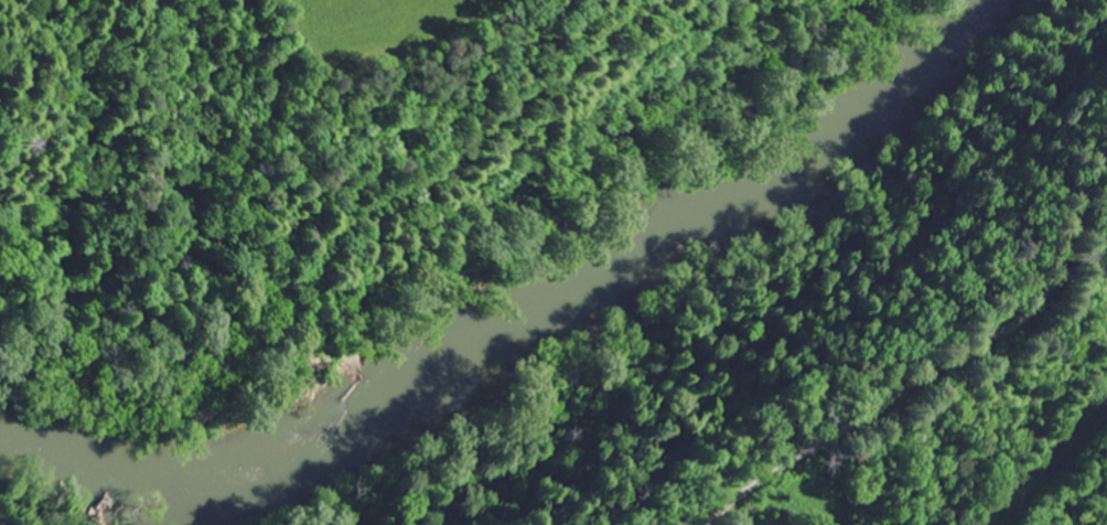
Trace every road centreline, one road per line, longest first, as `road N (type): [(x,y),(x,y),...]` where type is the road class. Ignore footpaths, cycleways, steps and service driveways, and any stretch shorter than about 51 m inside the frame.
road 1 (residential): [(1106,189),(1085,201),(1001,385),(731,524)]

